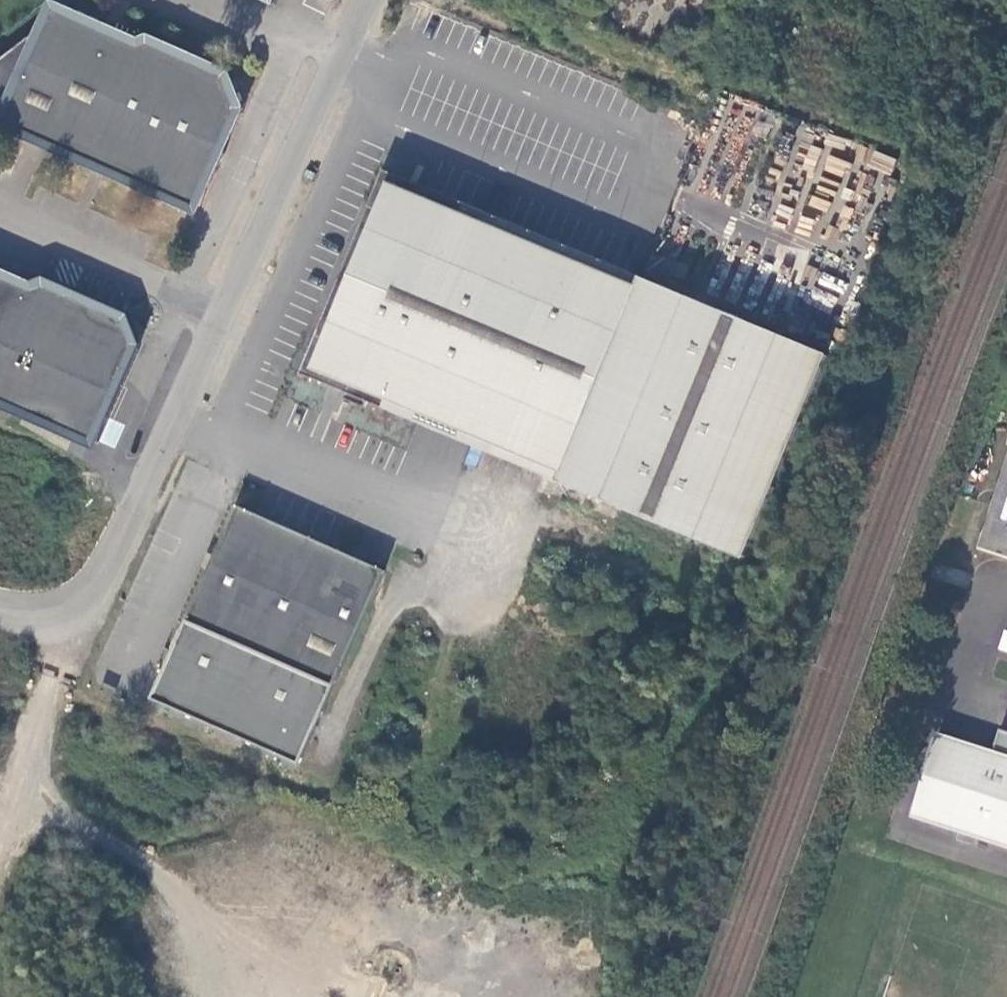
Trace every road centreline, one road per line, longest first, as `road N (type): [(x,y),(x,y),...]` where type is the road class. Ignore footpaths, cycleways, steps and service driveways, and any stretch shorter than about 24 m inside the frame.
road 1 (residential): [(372,0),(314,141),(77,642)]
road 2 (residential): [(77,642),(15,776)]

